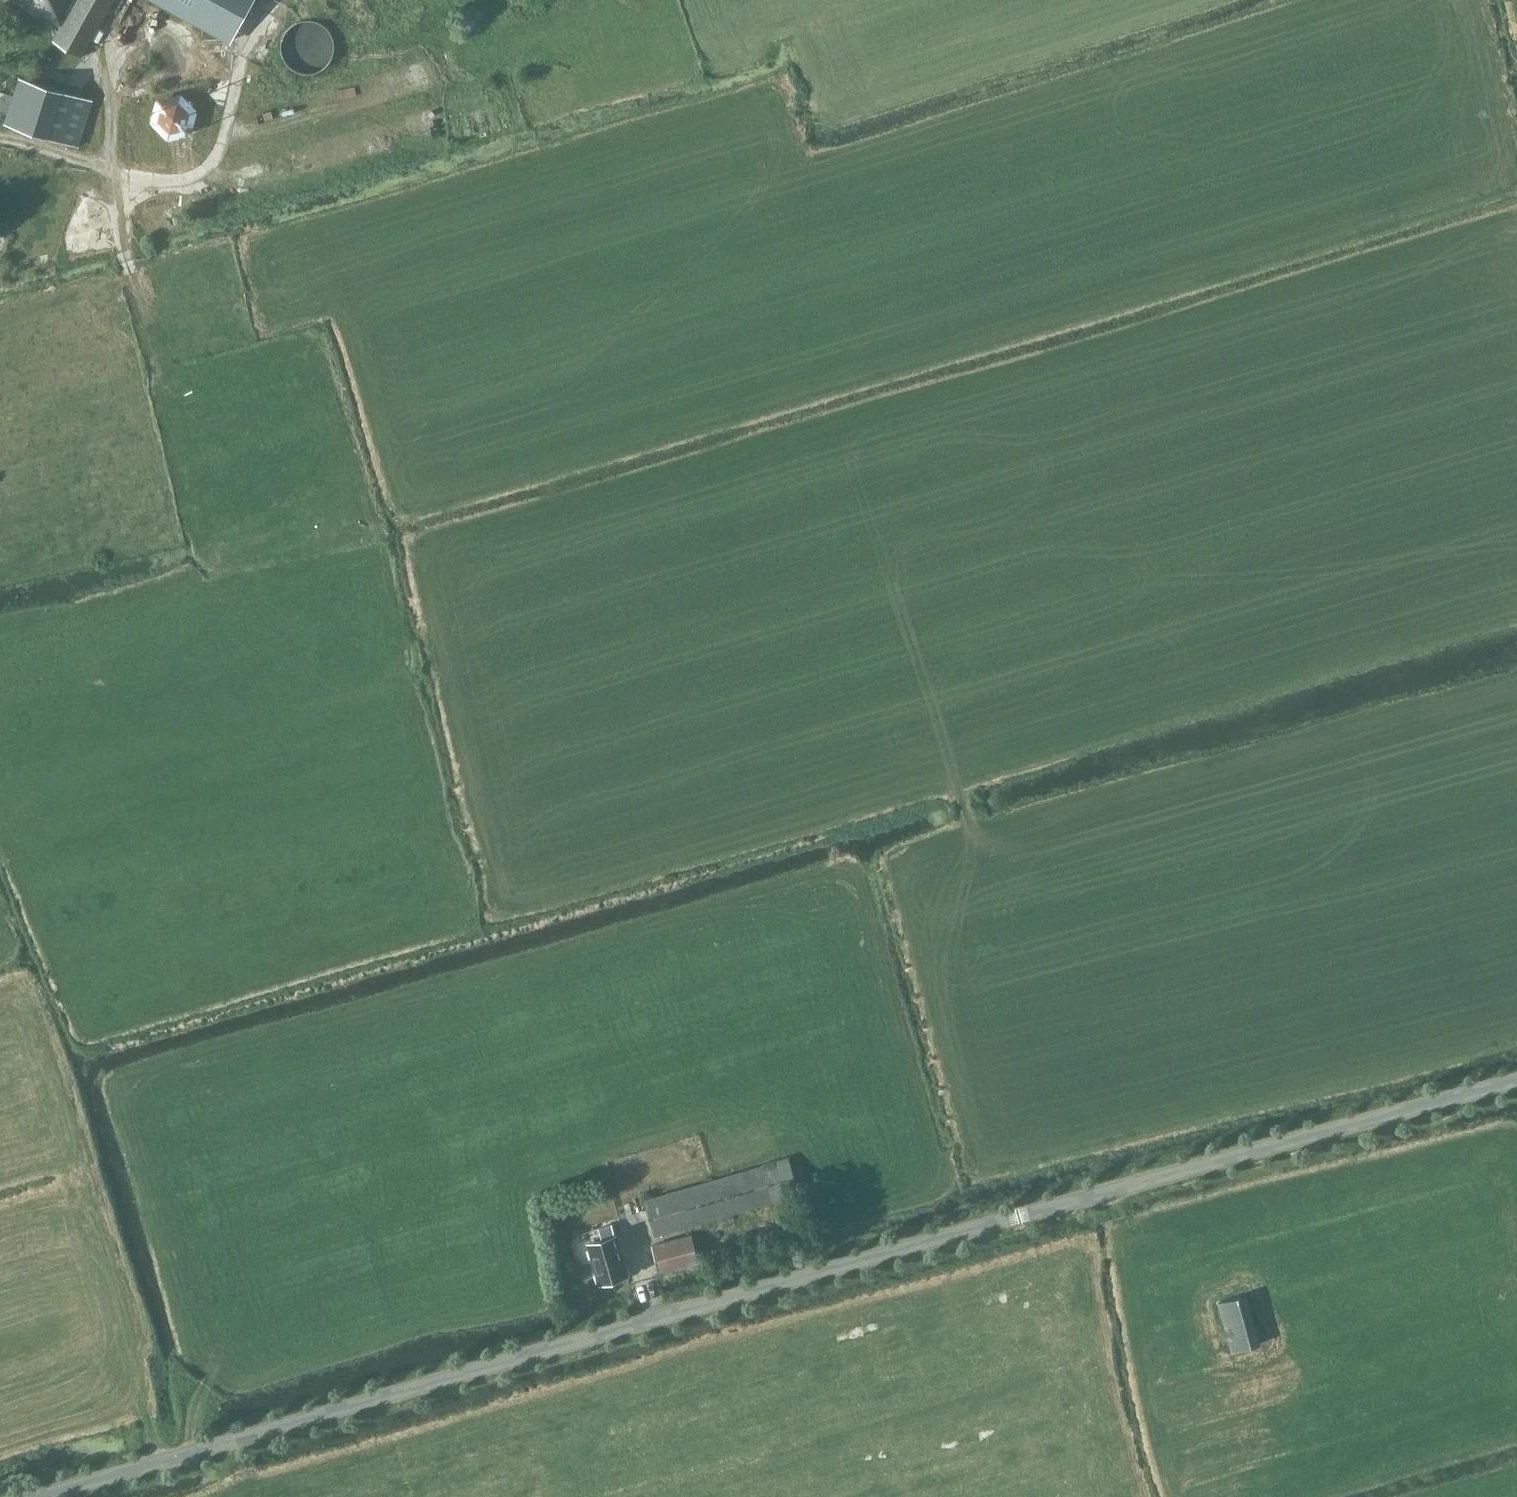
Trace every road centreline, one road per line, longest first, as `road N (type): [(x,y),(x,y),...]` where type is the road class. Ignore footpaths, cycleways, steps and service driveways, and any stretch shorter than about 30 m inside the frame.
road 1 (tertiary): [(32,1496),(1516,1082)]

